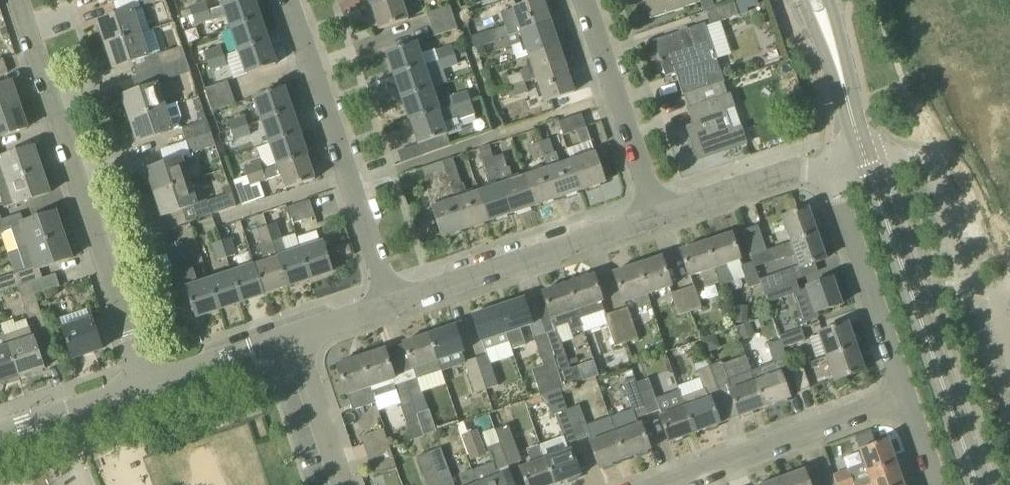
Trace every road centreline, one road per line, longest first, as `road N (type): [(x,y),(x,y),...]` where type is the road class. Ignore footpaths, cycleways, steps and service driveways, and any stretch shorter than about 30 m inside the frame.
road 1 (residential): [(150,384),(16,0)]
road 2 (secondary): [(975,484),(864,158)]
road 3 (residential): [(392,307),(289,0)]
road 4 (residential): [(392,307),(657,217)]
road 5 (residential): [(667,484),(905,397)]
road 6 (residential): [(905,397),(829,166)]
road 7 (residential): [(657,217),(583,0)]
road 8 (residential): [(657,217),(829,166)]
road 9 (secondary): [(864,158),(816,0)]
road 10 (residential): [(0,433),(150,384)]
road 11 (residential): [(293,339),(343,484)]
road 12 (residential): [(150,384),(293,339)]

